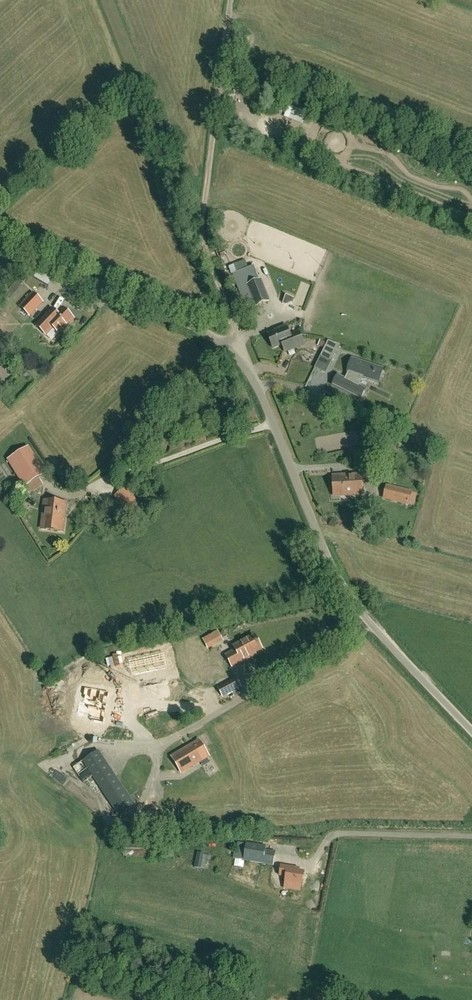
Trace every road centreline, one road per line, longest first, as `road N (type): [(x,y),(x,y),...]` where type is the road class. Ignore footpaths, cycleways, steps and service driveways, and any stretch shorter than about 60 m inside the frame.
road 1 (unclassified): [(471,732),(348,594),(243,354),(0,241)]
road 2 (track): [(230,0),(201,234),(243,354)]
road 3 (track): [(104,0),(201,234)]
road 4 (track): [(273,422),(102,480)]

